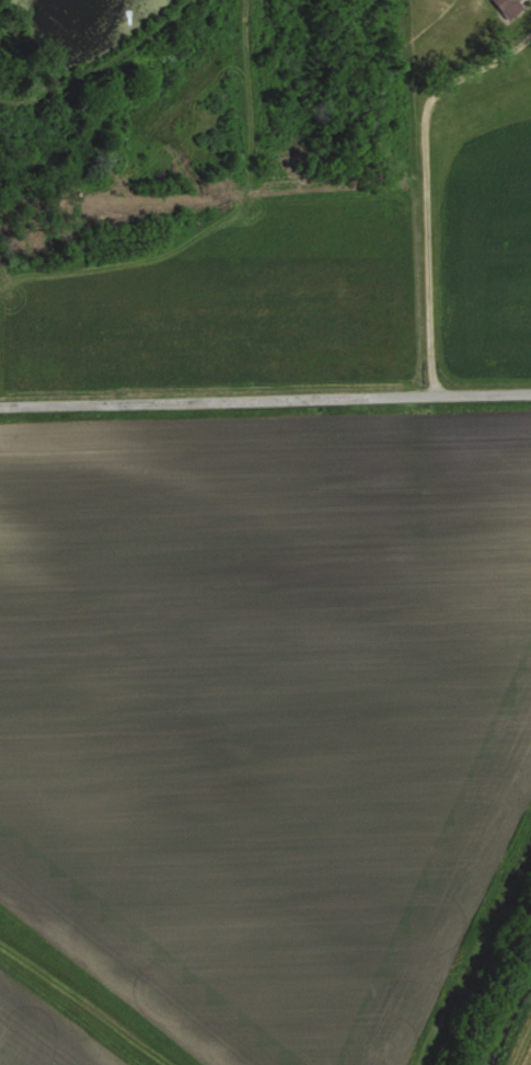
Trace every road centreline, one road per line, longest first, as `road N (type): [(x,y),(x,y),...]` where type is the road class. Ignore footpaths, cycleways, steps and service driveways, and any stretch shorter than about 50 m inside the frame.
road 1 (residential): [(530,382),(0,396)]

